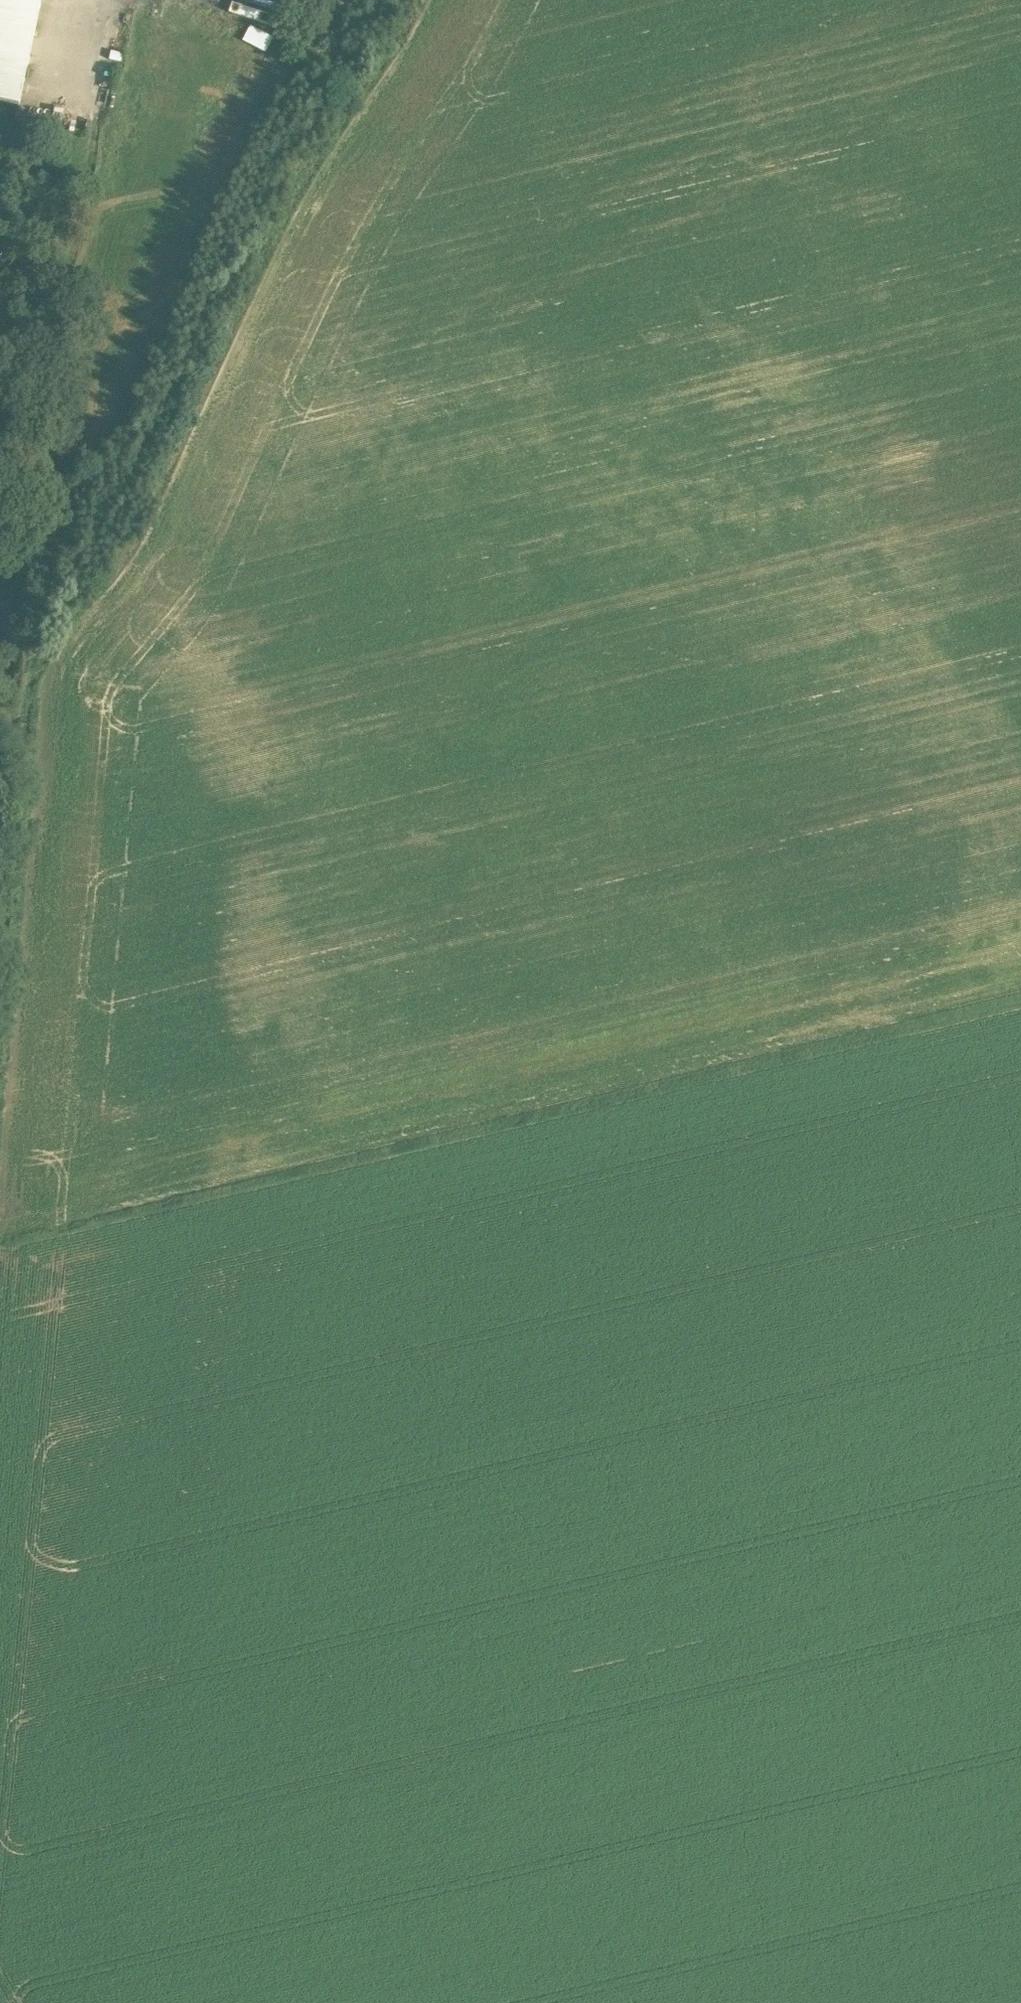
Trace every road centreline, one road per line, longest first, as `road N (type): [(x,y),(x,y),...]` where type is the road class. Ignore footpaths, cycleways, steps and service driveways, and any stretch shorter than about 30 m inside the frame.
road 1 (track): [(5,1237),(1020,1002)]

